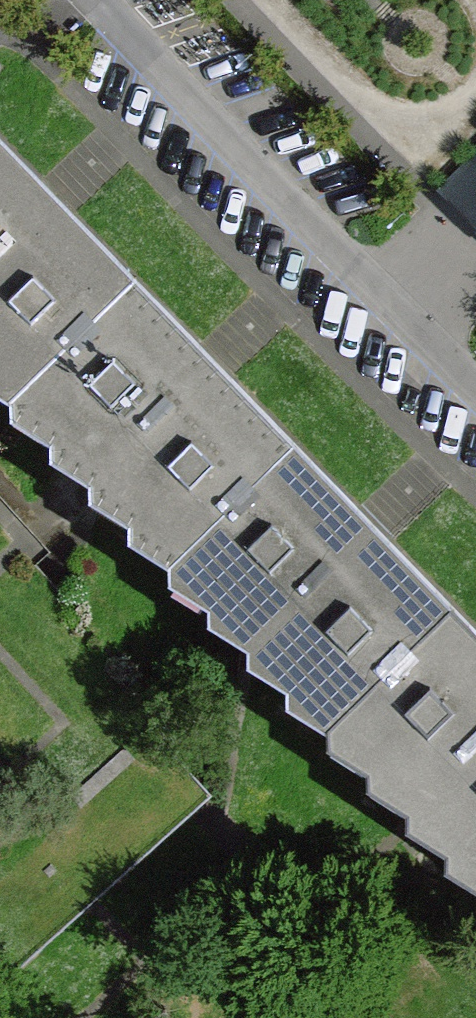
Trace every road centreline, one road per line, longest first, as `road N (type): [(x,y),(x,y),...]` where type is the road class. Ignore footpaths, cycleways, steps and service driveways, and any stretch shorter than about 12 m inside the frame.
road 1 (residential): [(97,0),(475,383)]

